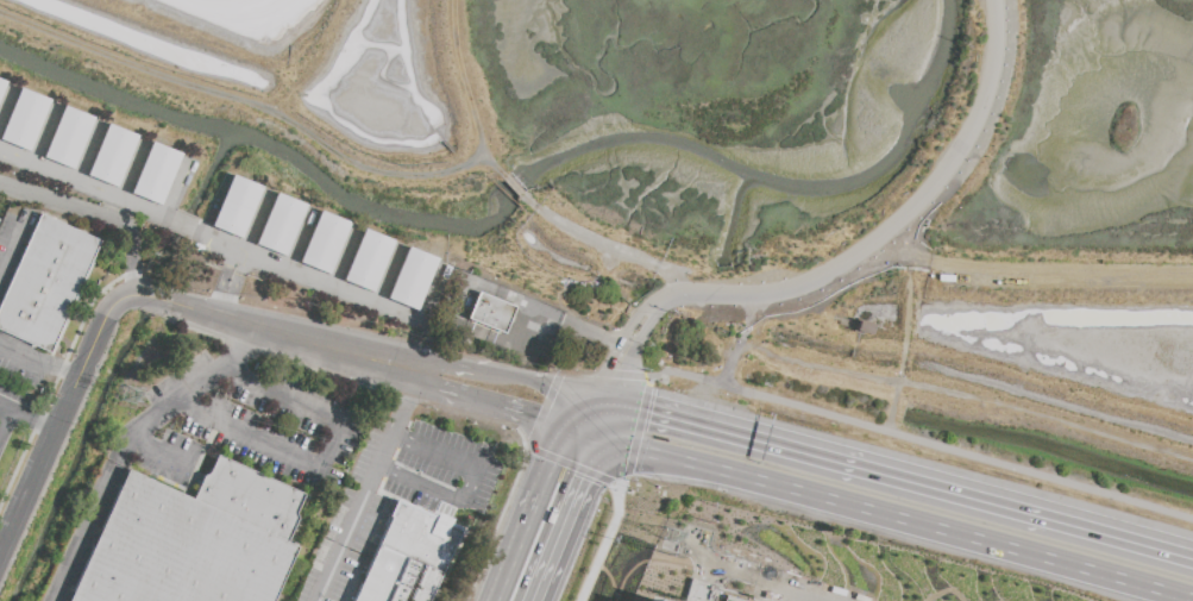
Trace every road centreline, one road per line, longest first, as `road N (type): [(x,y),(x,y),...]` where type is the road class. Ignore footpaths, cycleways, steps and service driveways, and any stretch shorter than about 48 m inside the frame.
road 1 (trunk): [(599,438),(1190,600)]
road 2 (trunk): [(1192,557),(603,397)]
road 3 (tertiary): [(416,371),(131,299),(108,324),(0,560)]
road 4 (trunk): [(570,428),(496,600)]
road 5 (trunk): [(533,600),(599,438)]
road 6 (tertiary): [(416,371),(438,390),(570,428)]
road 7 (tertiary): [(603,397),(482,371)]

